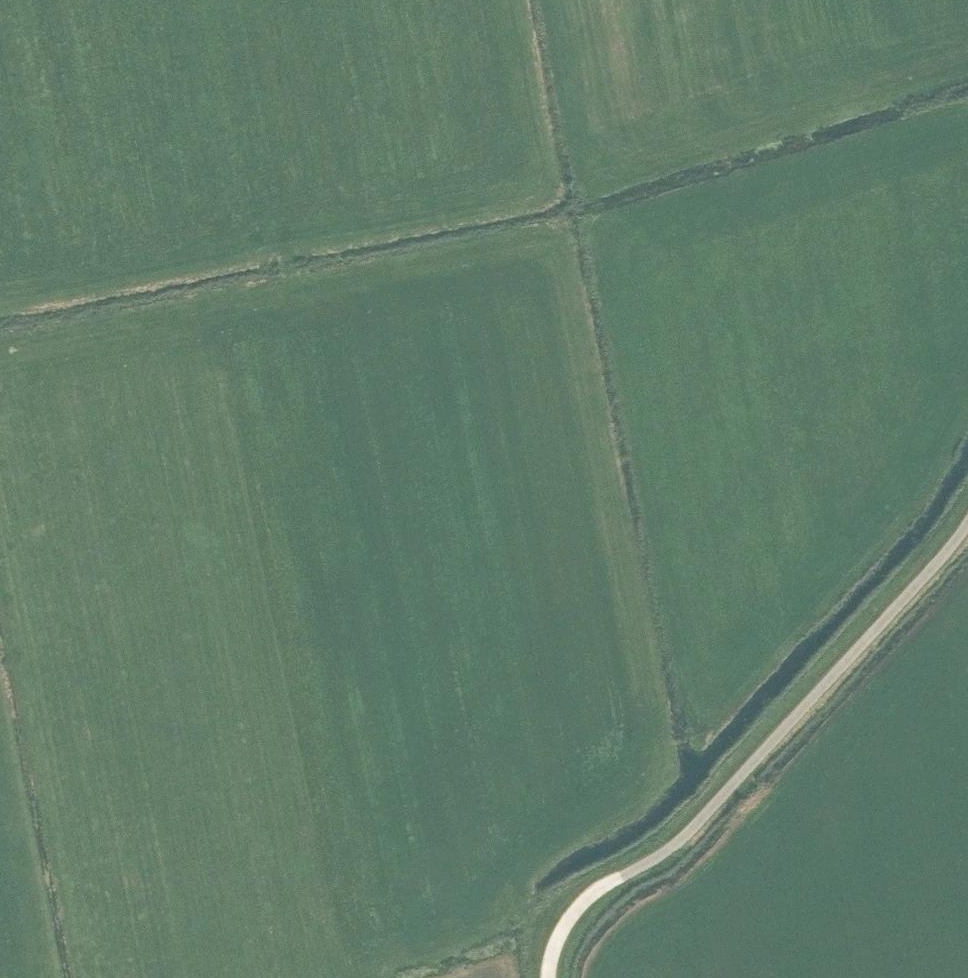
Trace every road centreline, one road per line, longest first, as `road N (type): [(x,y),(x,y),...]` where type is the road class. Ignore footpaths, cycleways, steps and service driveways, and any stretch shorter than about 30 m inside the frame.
road 1 (unclassified): [(549,977),(556,944),(579,906),(685,838),(967,526)]

